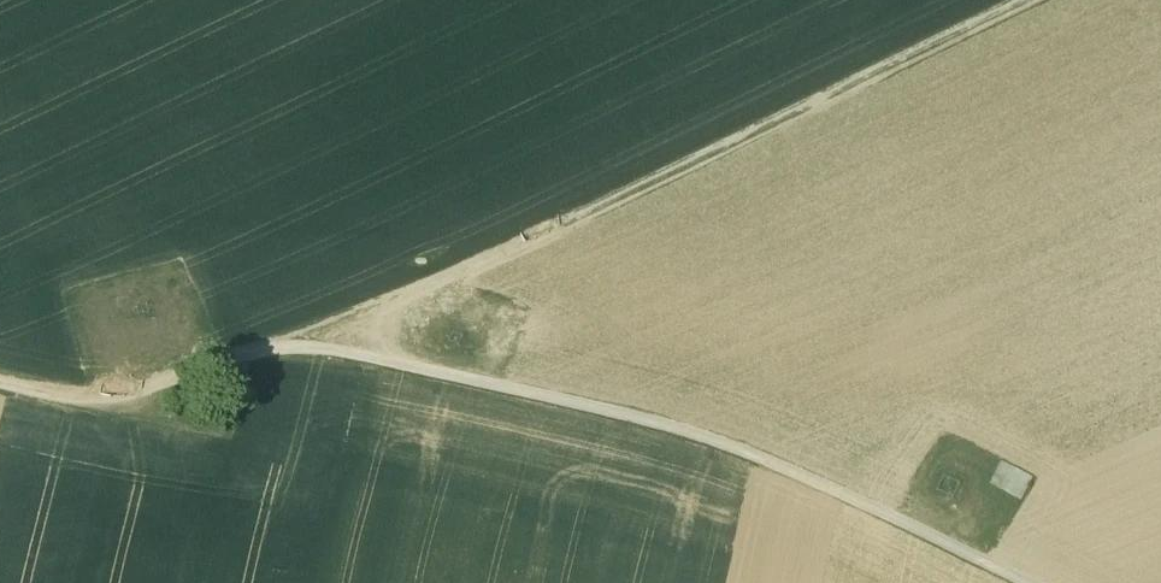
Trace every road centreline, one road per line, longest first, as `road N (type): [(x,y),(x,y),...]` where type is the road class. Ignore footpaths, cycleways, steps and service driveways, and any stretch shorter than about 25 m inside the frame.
road 1 (track): [(982,582),(832,519),(621,446),(378,381),(281,366),(140,426)]
road 2 (track): [(1028,0),(281,366)]
road 3 (track): [(0,409),(96,430),(140,426)]

